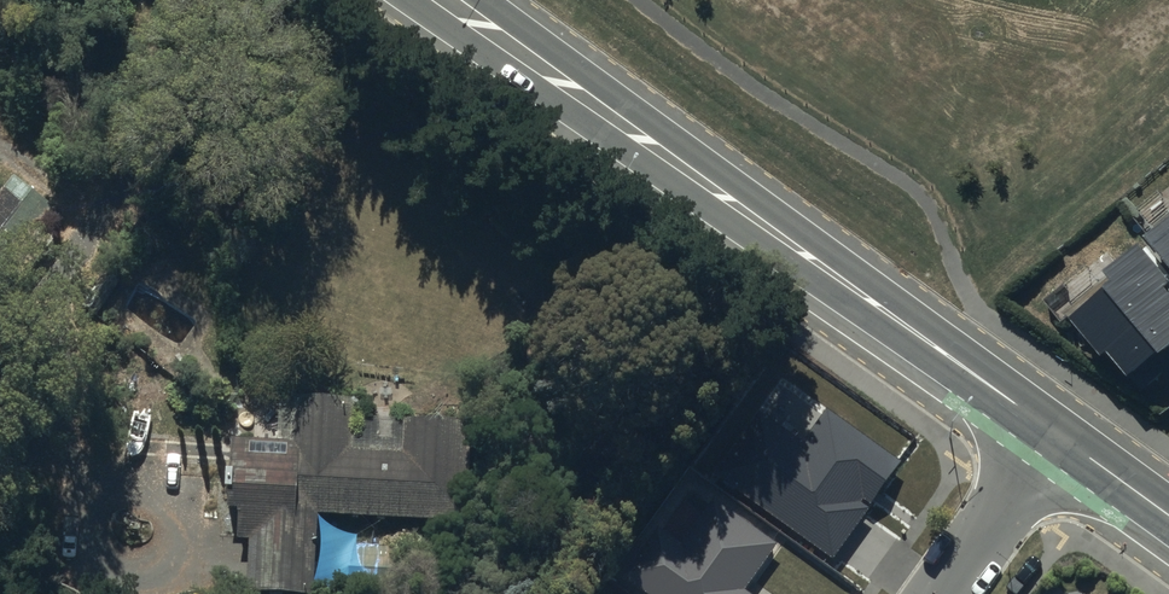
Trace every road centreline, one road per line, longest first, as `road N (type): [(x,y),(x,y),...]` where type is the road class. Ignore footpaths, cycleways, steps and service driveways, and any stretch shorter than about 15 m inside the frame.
road 1 (secondary): [(1049,446),(407,0)]
road 2 (secondary): [(483,0),(1066,423)]
road 3 (residential): [(941,593),(1049,446)]
road 4 (secondary): [(1168,533),(1049,446)]
road 5 (secondary): [(1066,423),(1168,498)]

